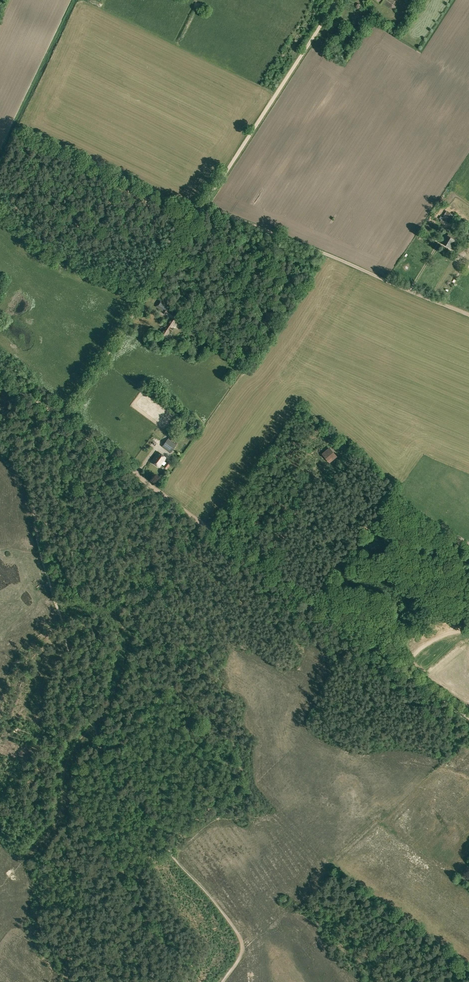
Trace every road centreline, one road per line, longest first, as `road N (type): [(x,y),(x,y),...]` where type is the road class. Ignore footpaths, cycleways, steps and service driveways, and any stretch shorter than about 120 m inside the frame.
road 1 (track): [(222,981),(241,955),(239,937),(106,765),(67,646),(33,501),(38,439),(63,420)]
road 2 (track): [(468,717),(63,420)]
road 3 (track): [(468,313),(204,205)]
road 4 (track): [(63,420),(204,205)]
road 5 (track): [(204,205),(338,0)]

